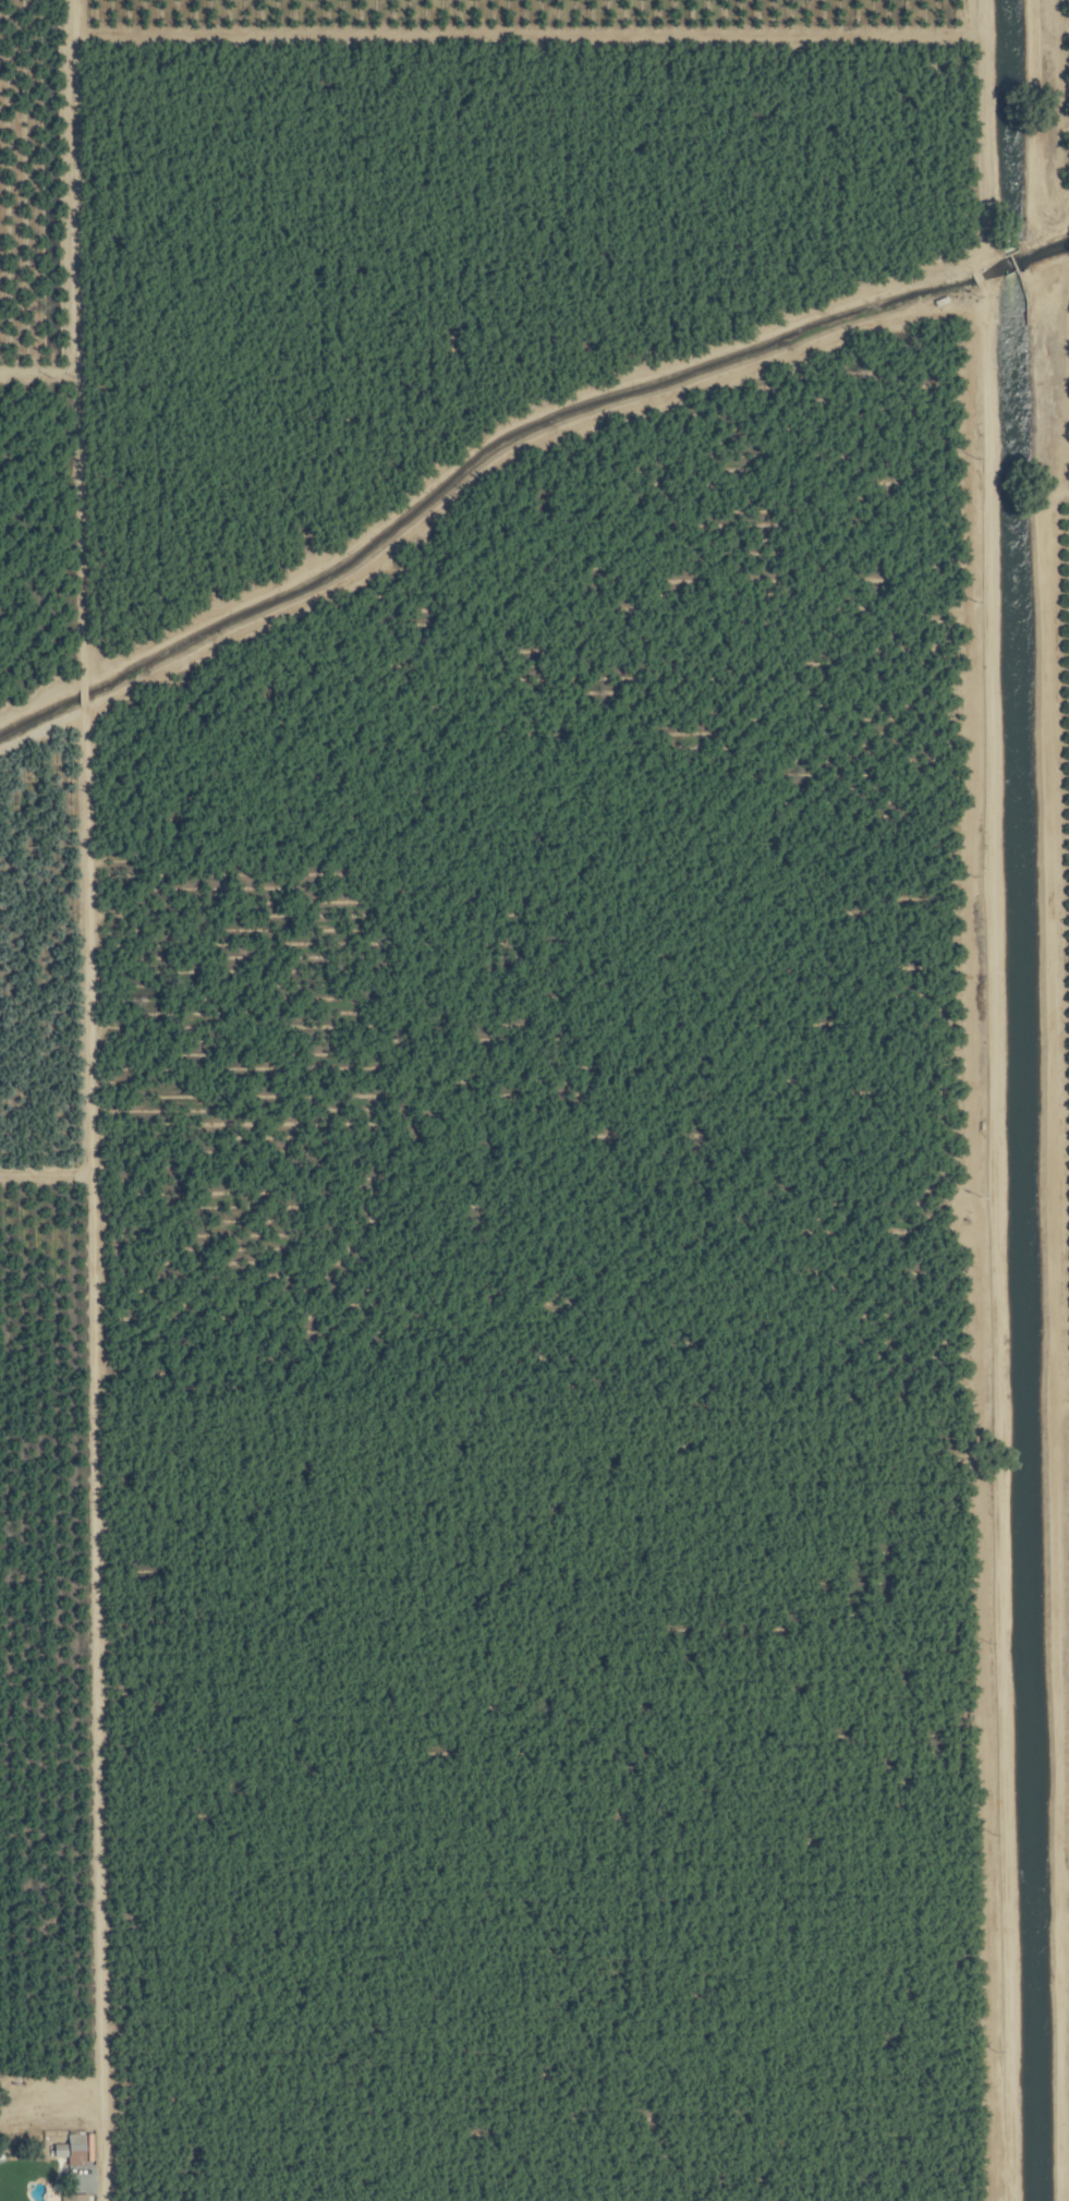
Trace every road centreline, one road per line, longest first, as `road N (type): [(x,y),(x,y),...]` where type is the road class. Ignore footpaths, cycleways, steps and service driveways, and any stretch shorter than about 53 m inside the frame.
road 1 (track): [(1009,2200),(986,299)]

